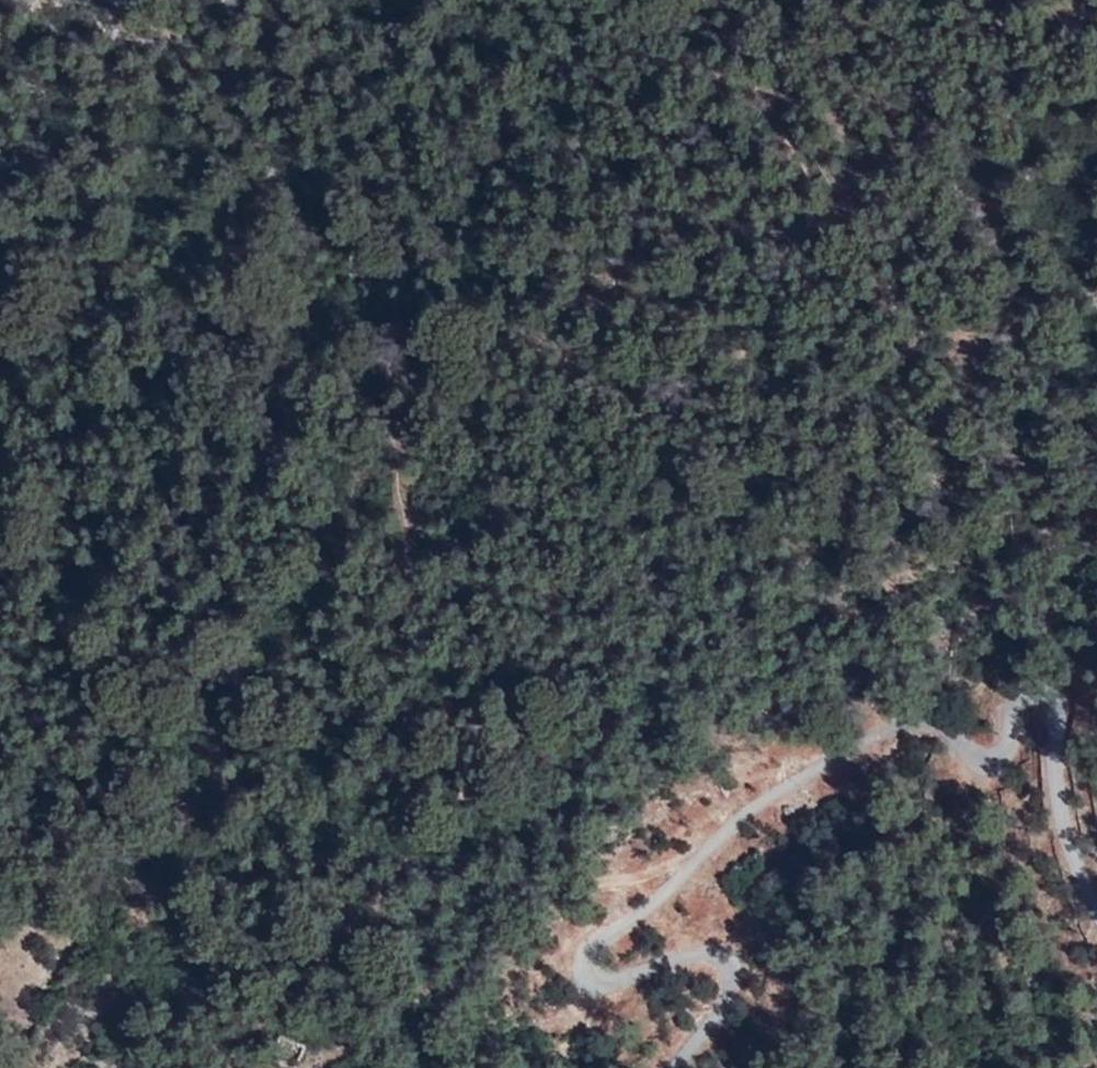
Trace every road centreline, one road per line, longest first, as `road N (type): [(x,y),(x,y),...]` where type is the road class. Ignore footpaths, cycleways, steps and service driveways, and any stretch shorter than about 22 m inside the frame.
road 1 (track): [(702,1067),(728,1025),(734,968),(602,985),(591,952),(782,802),(914,737),(973,721),(1012,673),(1049,773),(1063,838),(1096,915)]

